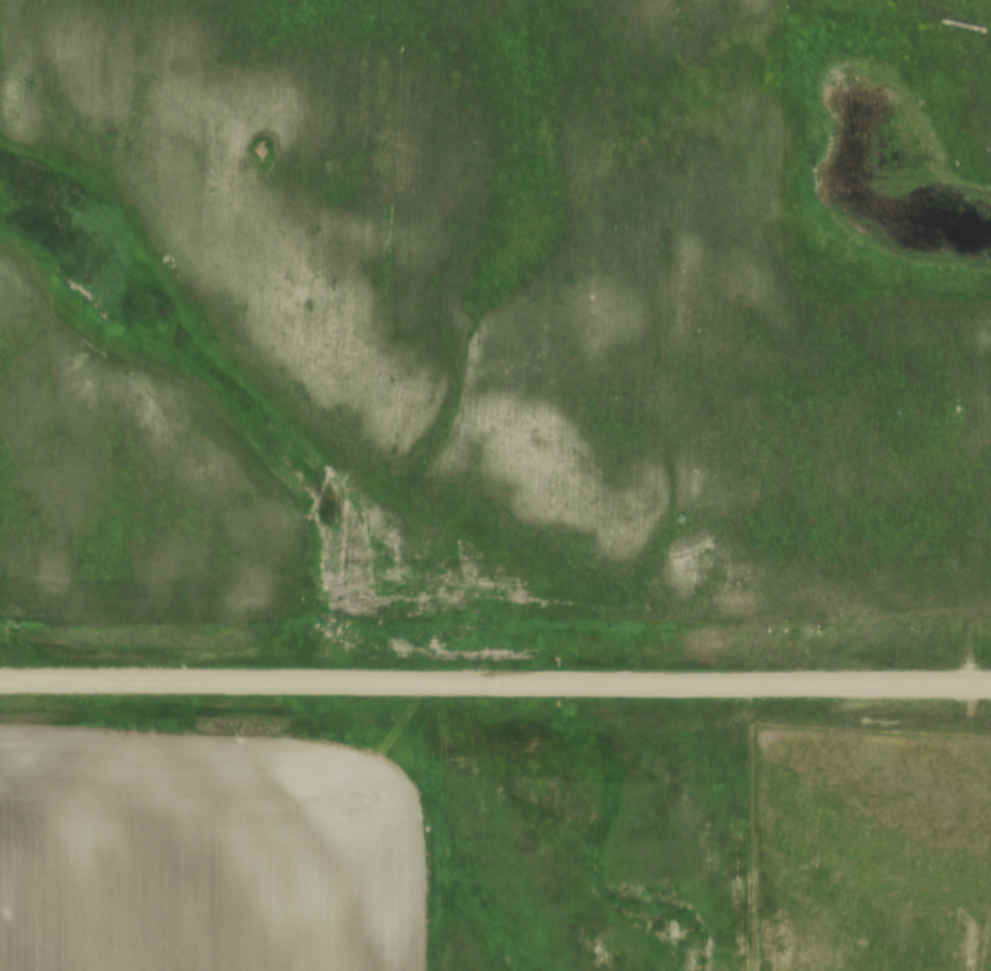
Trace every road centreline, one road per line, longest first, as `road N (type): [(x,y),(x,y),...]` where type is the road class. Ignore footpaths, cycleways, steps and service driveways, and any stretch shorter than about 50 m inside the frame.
road 1 (residential): [(0,682),(990,686)]

